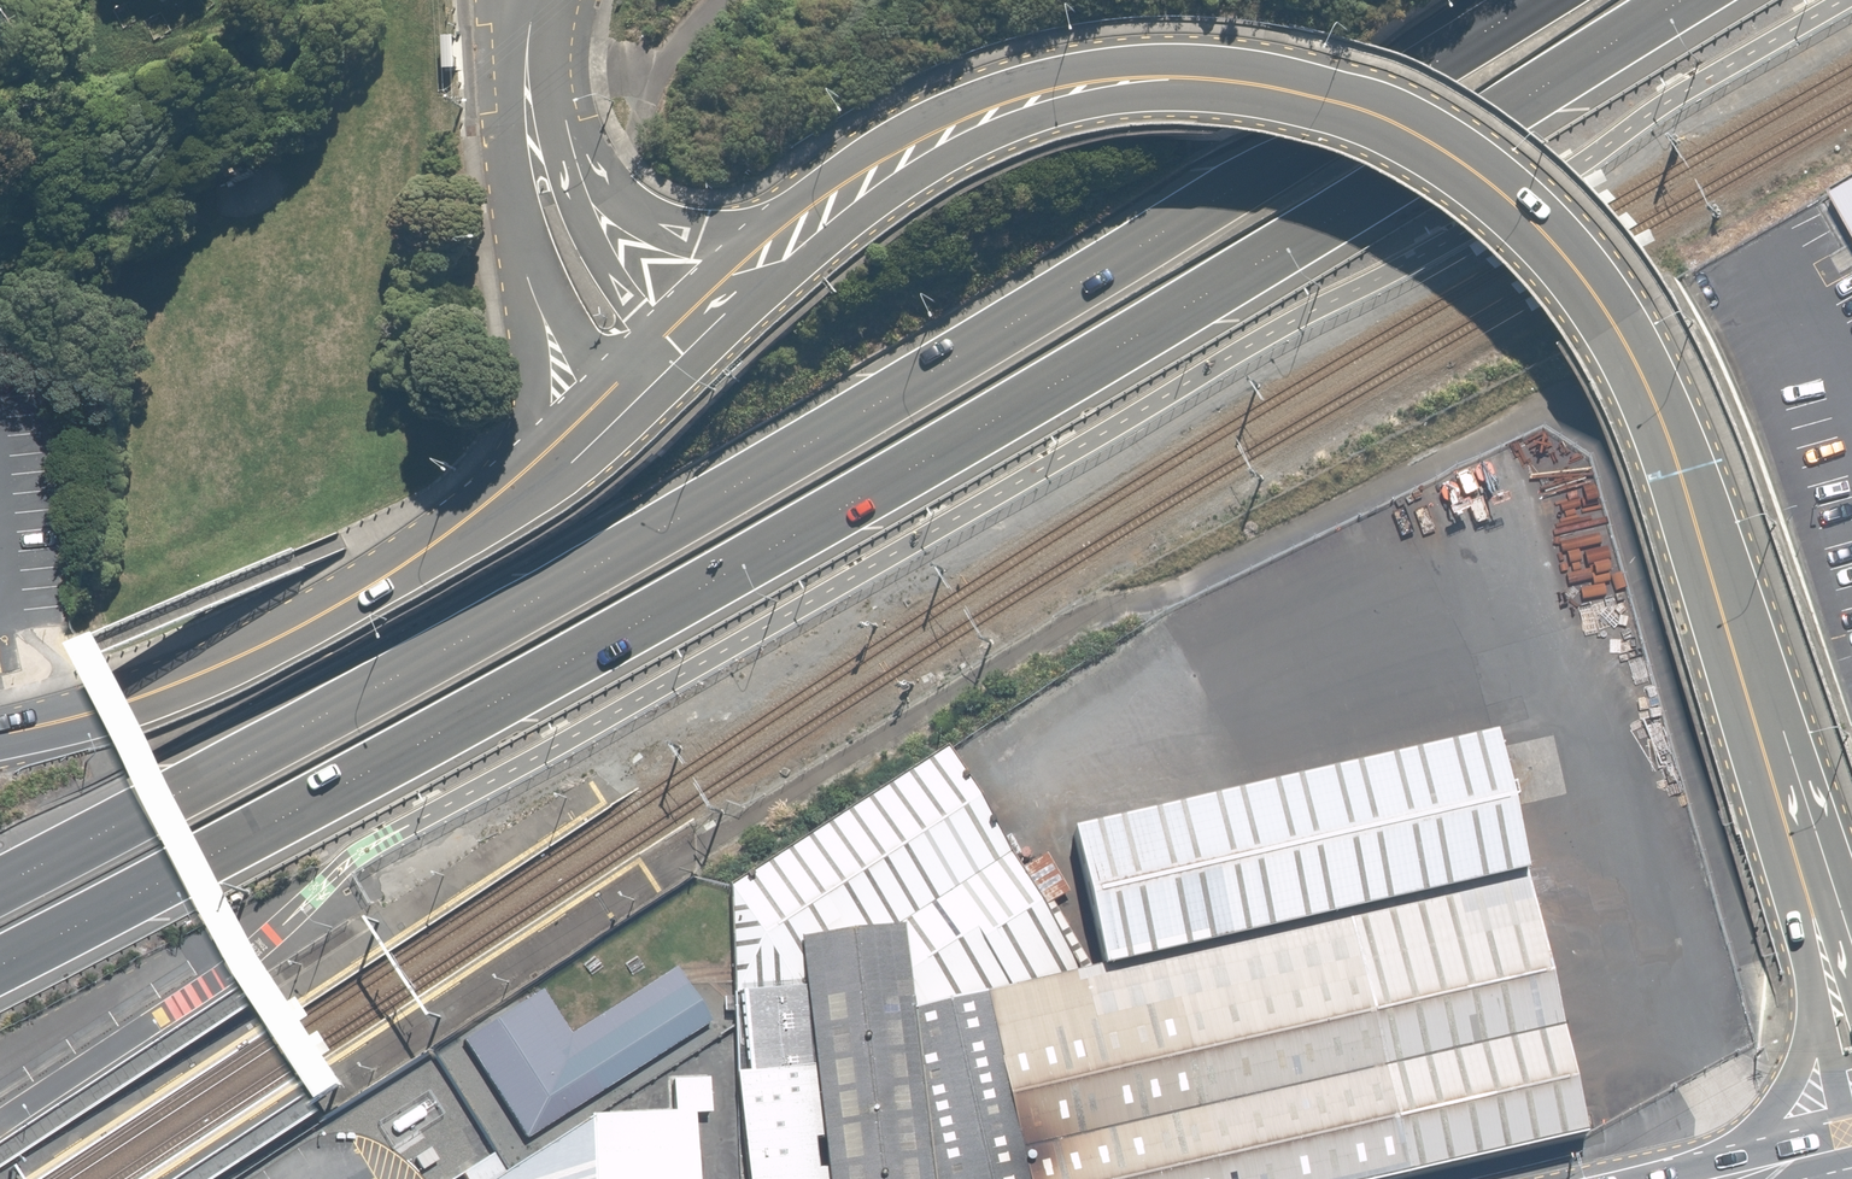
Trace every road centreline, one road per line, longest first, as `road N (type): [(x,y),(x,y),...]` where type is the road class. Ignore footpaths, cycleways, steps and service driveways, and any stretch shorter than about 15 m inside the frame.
road 1 (trunk): [(1688,0),(971,430),(406,753),(0,967)]
road 2 (tertiary): [(1830,958),(1668,431),(1641,365),(1578,270),(1510,199),(1387,121),(1285,90),(1201,80),(1148,80),(1025,103),(961,128),(842,196),(642,376)]
road 3 (trunk): [(0,887),(406,670),(842,419),(1528,0)]
road 4 (unclassified): [(642,376),(467,528),(340,608),(155,692),(0,735)]
road 5 (tertiary): [(642,376),(558,207),(532,117),(527,49),(539,0)]
road 6 (secondary): [(1719,1178),(1792,1086),(1830,958)]

